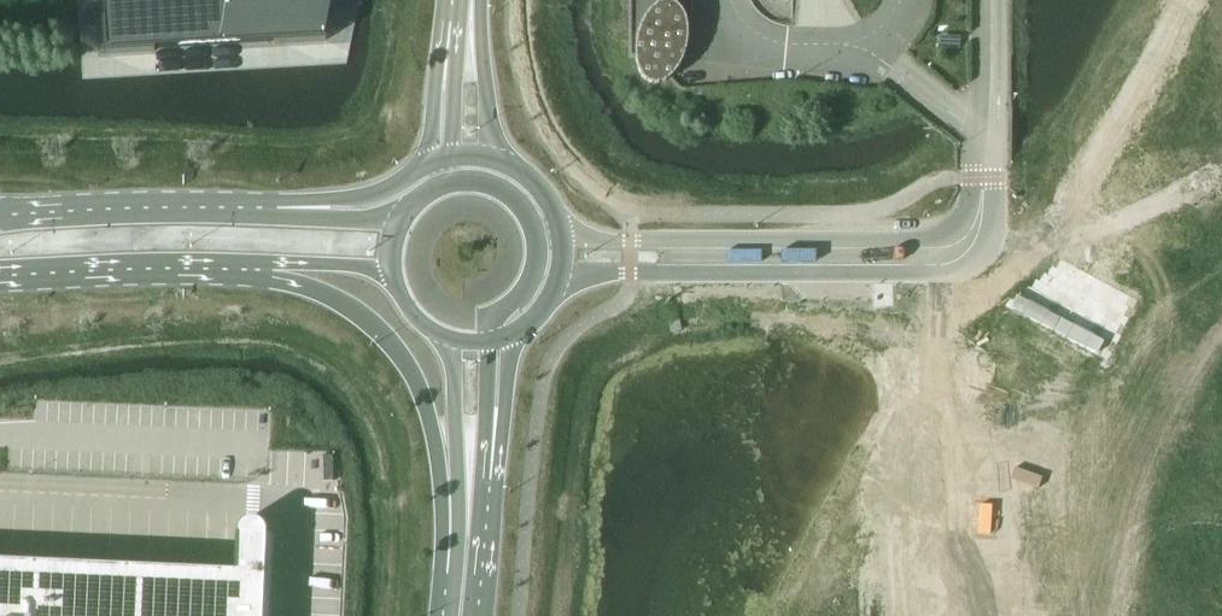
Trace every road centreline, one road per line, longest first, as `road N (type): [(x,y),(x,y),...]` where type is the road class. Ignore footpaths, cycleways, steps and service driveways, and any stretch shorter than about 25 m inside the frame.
road 1 (unclassified): [(552,295),(589,275),(622,272),(938,274),(972,267),(991,243),(996,219),(985,178),(963,222),(931,241),(562,236)]
road 2 (secondary): [(270,270),(360,314),(395,348),(422,394),(467,543)]
road 3 (secondary): [(274,208),(0,216)]
road 4 (secondary): [(0,273),(270,270)]
road 5 (secondary): [(444,336),(467,543)]
road 6 (secondary): [(424,167),(378,195),(274,208)]
road 7 (secondary): [(500,160),(471,13)]
road 8 (secondary): [(413,204),(363,219),(274,208)]
road 9 (secondary): [(270,270),(365,268),(394,281)]
road 10 (secondary): [(488,342),(495,315),(530,280),(534,232)]
road 11 (secondary): [(493,455),(516,334)]

